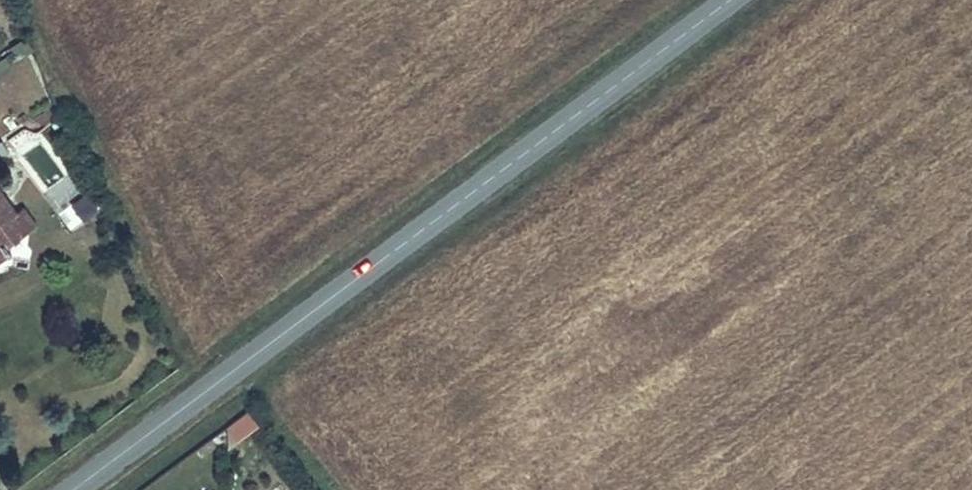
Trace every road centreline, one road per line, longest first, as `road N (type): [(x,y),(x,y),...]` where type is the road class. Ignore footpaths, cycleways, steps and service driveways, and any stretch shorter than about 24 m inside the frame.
road 1 (tertiary): [(732,0),(73,489)]

